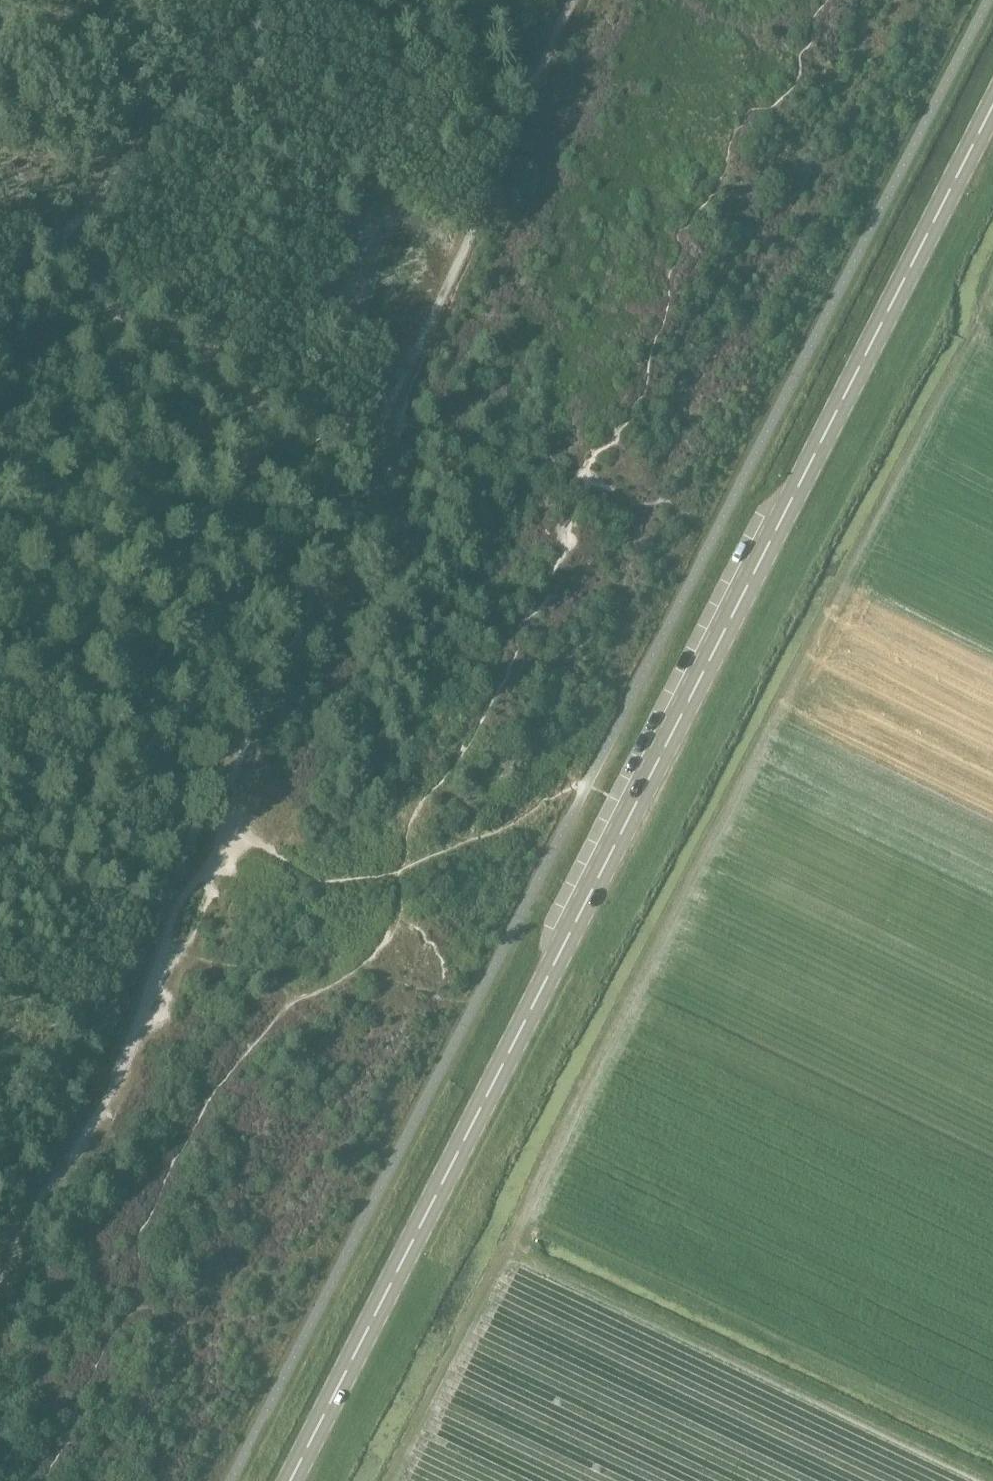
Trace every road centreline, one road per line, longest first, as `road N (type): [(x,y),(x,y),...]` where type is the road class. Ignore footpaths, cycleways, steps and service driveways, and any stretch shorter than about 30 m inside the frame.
road 1 (secondary): [(290,1480),(992,106)]
road 2 (track): [(384,1480),(978,335),(992,274)]

